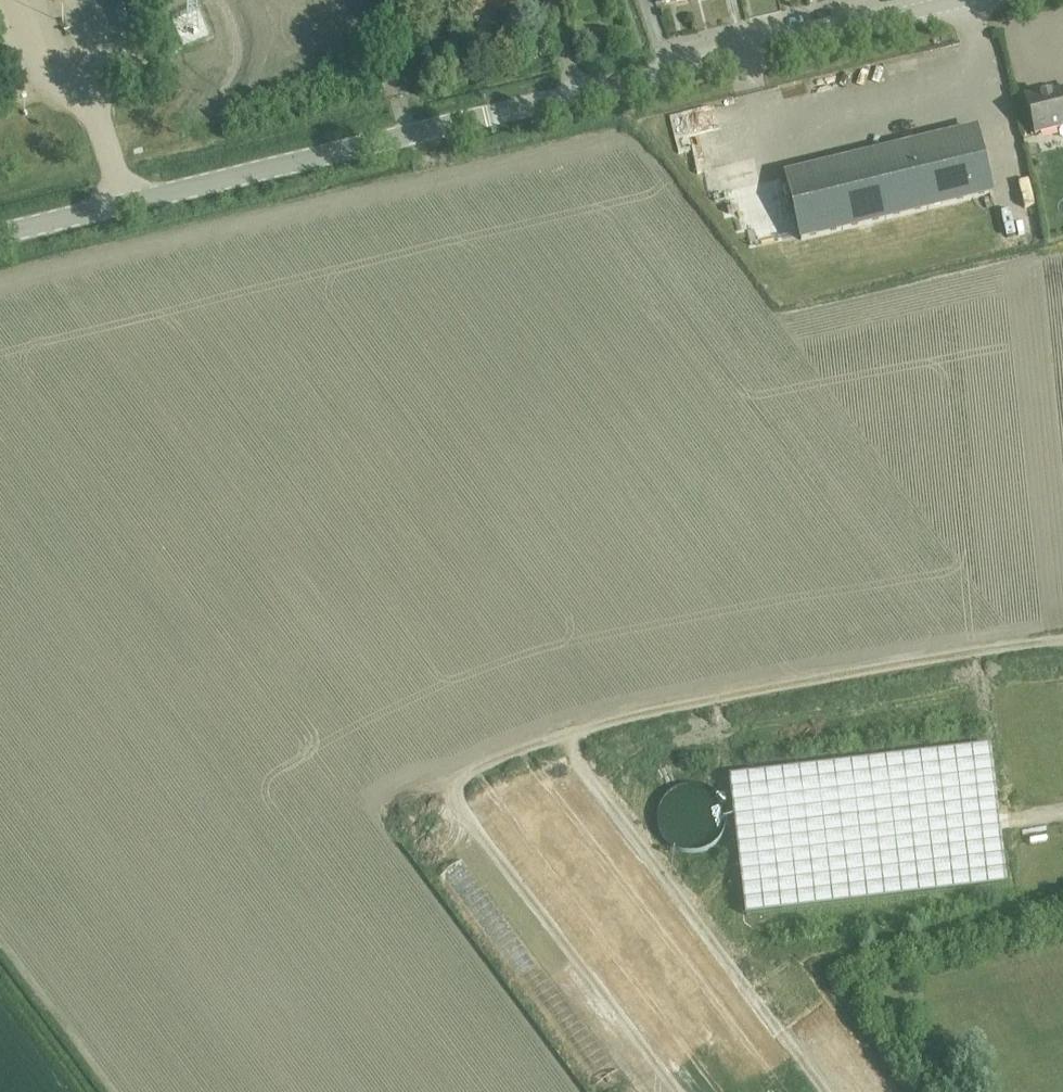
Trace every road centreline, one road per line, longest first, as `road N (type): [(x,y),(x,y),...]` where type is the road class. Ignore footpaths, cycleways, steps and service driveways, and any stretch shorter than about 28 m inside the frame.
road 1 (tertiary): [(0,233),(968,0)]

